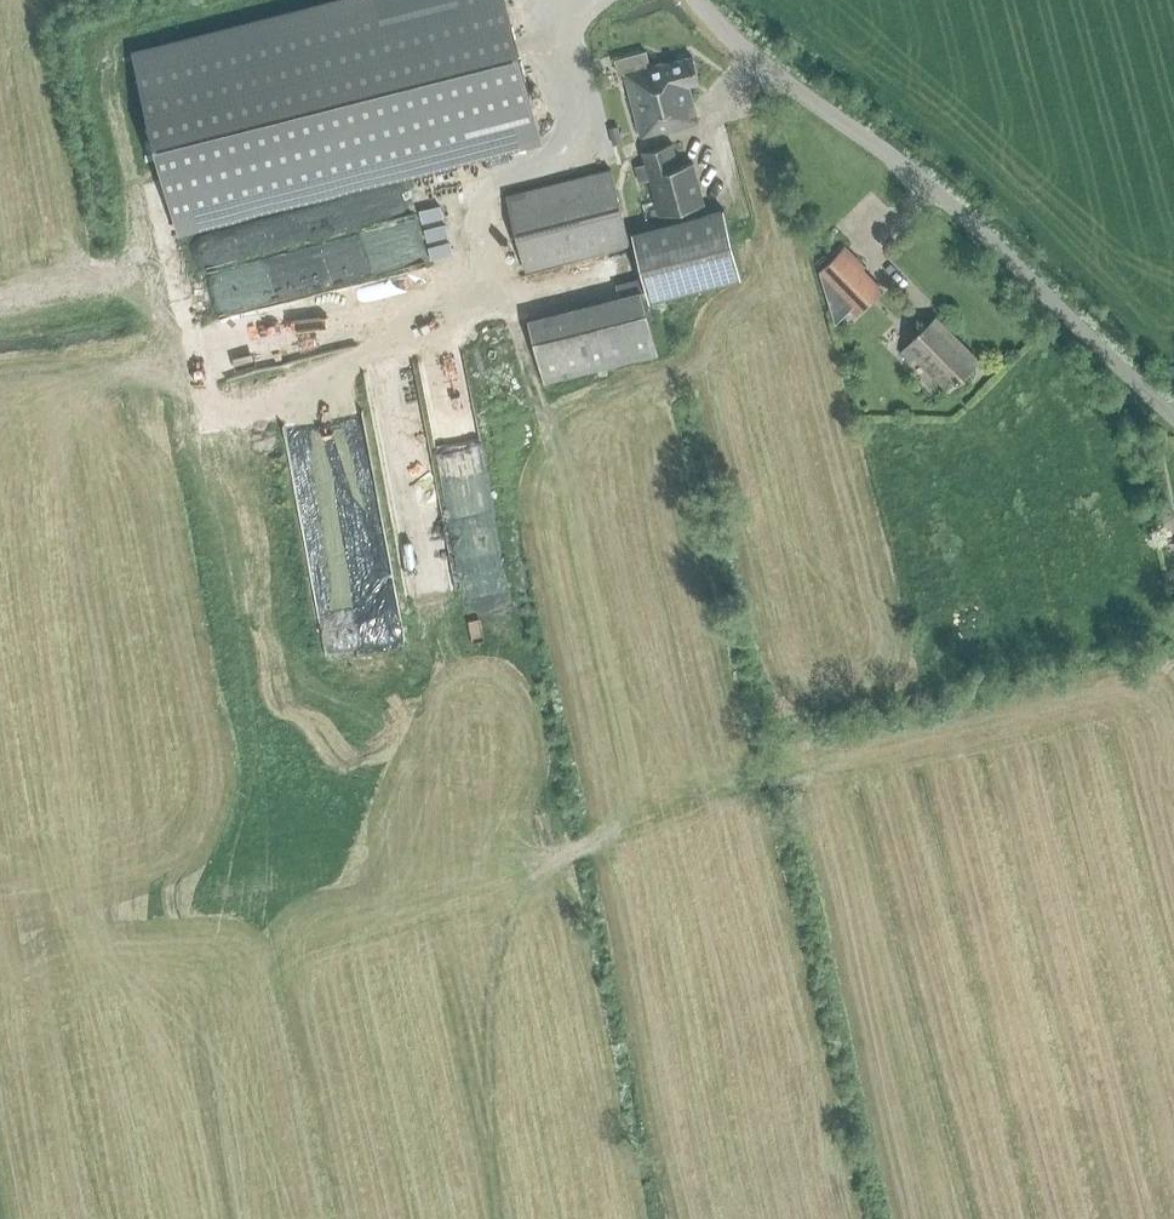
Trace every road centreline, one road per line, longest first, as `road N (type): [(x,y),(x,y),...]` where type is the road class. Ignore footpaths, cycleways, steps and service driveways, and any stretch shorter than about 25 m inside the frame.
road 1 (unclassified): [(1173,417),(970,221),(737,45),(698,0)]

